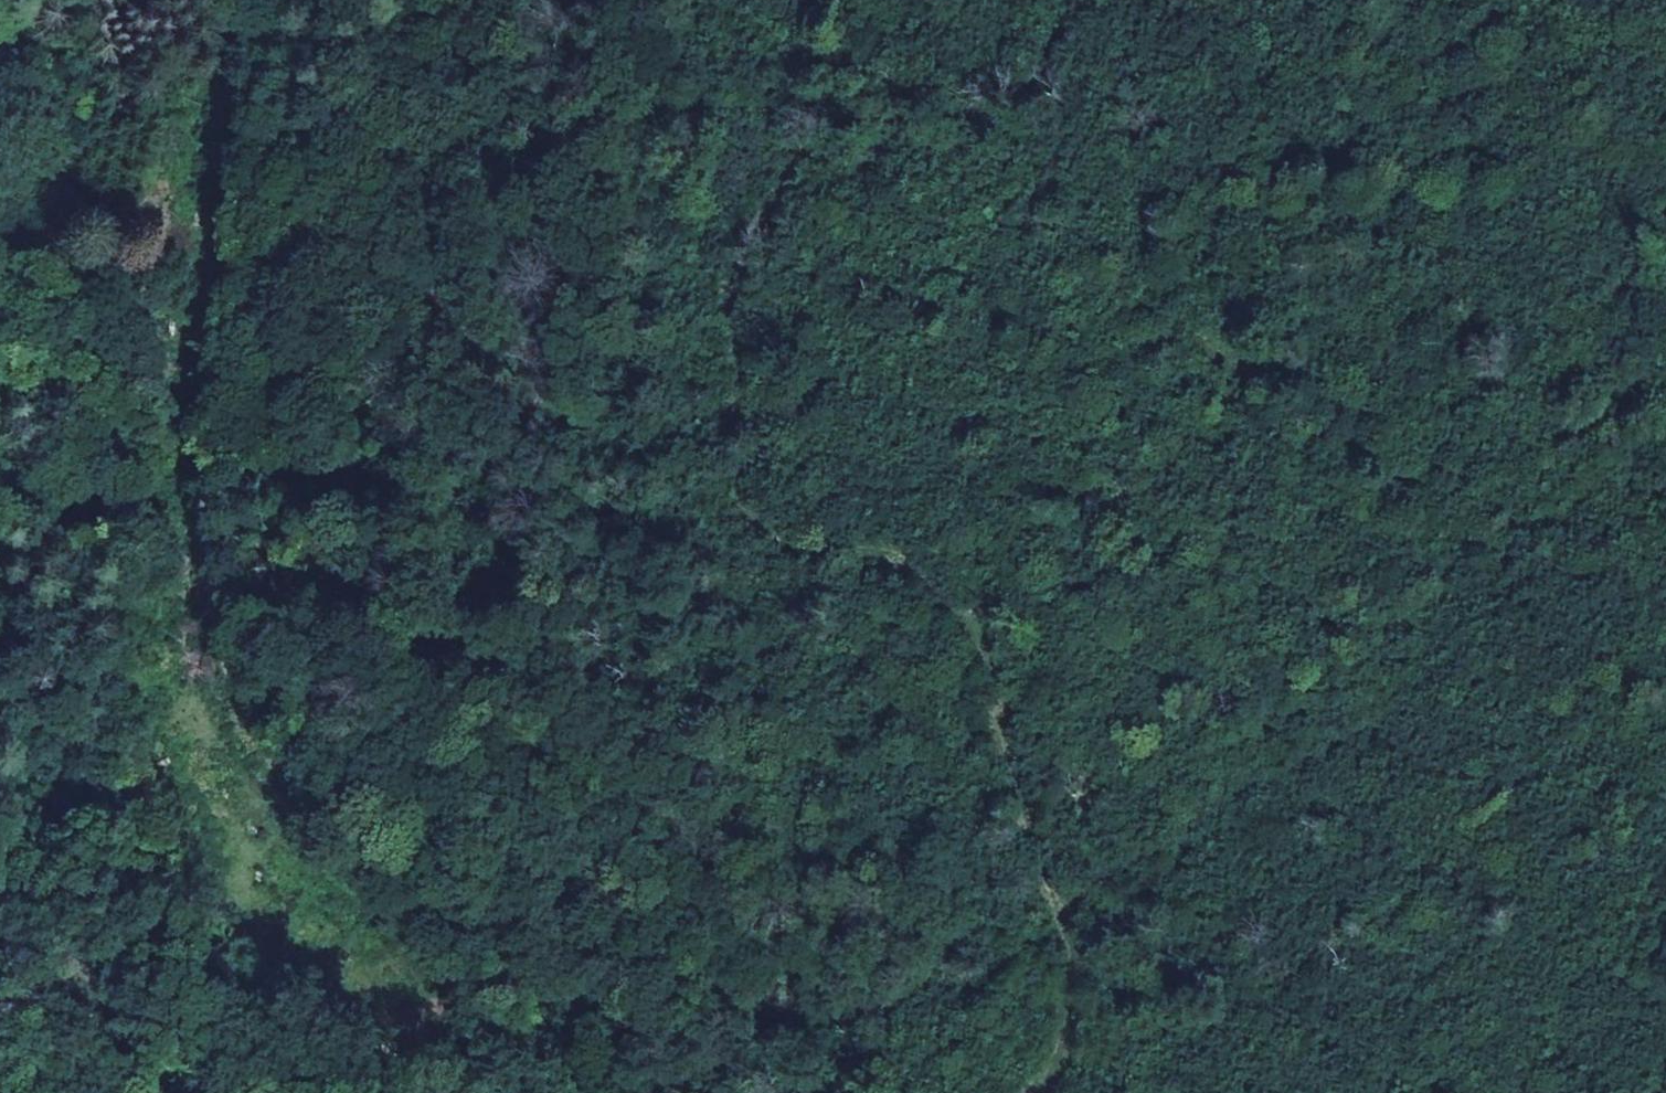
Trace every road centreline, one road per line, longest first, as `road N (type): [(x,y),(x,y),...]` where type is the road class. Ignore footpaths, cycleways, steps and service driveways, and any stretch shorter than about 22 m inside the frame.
road 1 (track): [(1037,1092),(1080,982),(1080,951),(989,682),(983,633),(948,592),(891,556),(768,527),(741,504),(729,291),(782,200),(829,48),(830,0)]
road 2 (track): [(201,541),(215,635),(244,710),(293,796),(459,979),(507,1060),(509,1092)]
road 3 (track): [(300,0),(246,157),(210,410),(201,541)]

